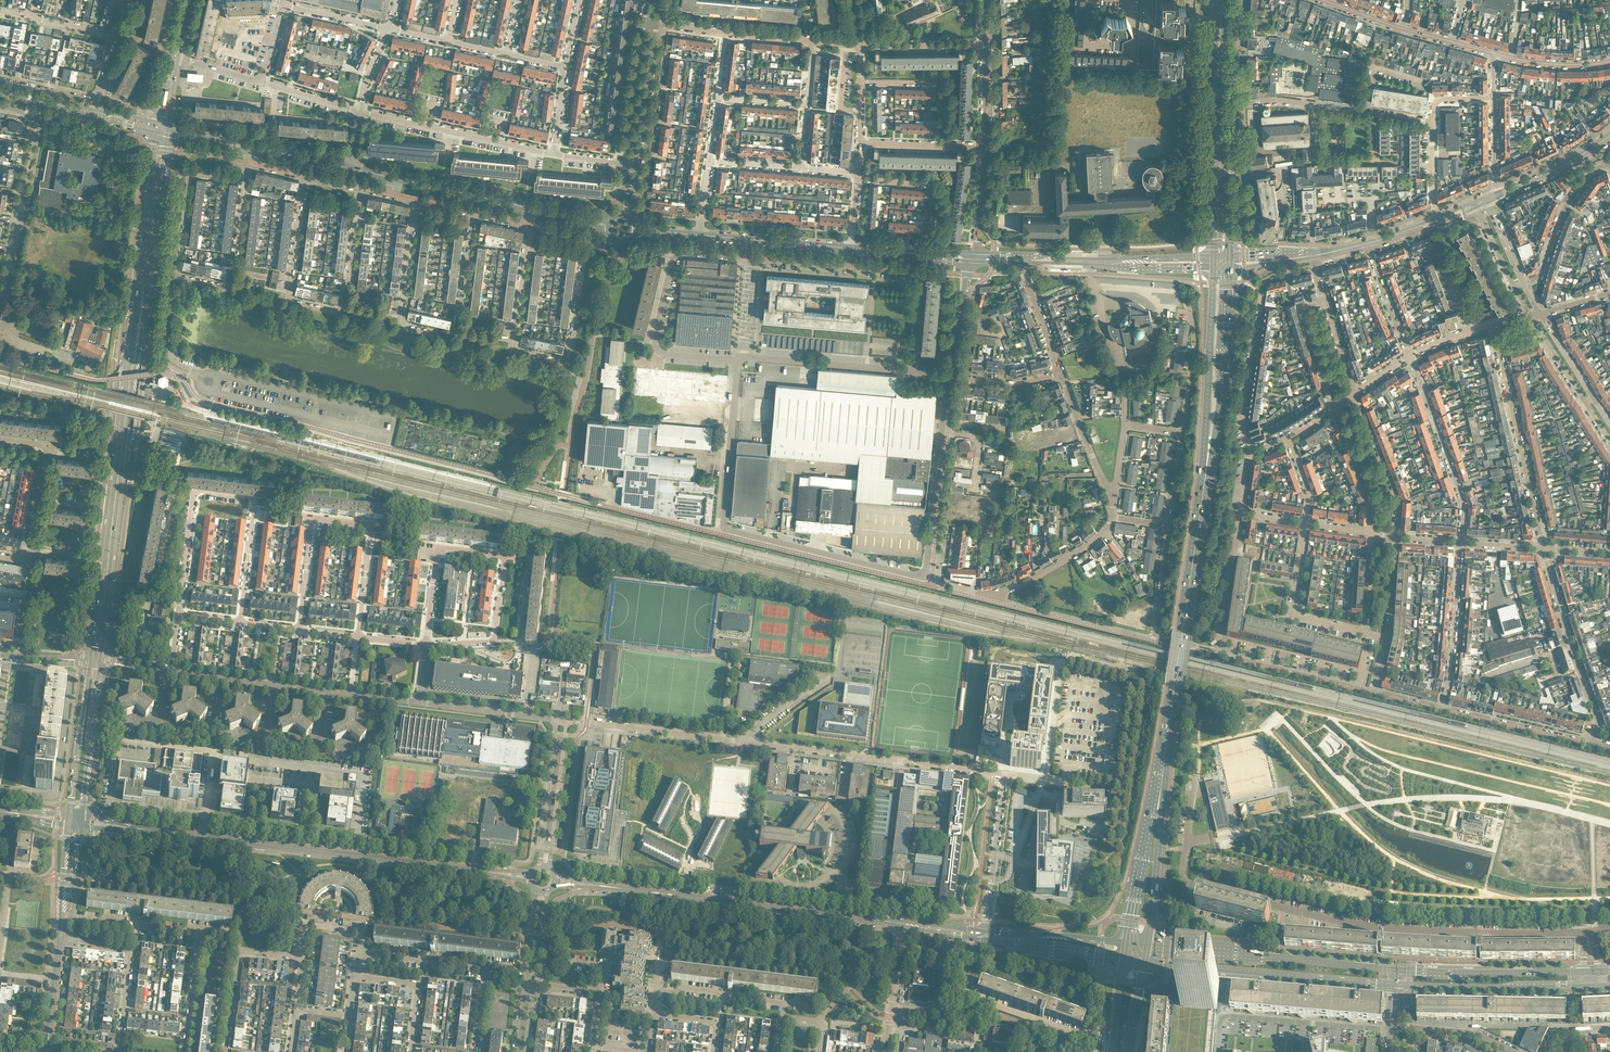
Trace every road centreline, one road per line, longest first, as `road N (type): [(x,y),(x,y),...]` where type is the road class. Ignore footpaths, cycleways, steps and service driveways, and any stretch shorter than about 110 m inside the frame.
road 1 (secondary): [(1149,946),(1222,388),(1229,266)]
road 2 (secondary): [(1214,267),(1202,474),(1125,943)]
road 3 (tertiary): [(156,132),(89,661)]
road 4 (tertiary): [(100,663),(167,135)]
road 5 (unclassified): [(1004,776),(567,722)]
road 6 (tertiary): [(531,878),(147,829)]
road 7 (unclassified): [(923,574),(724,530),(737,362)]
road 8 (tertiary): [(901,923),(555,880)]
road 9 (unclassified): [(305,174),(292,303),(340,308),(363,187)]
road 10 (secondary): [(1217,0),(1214,256)]
road 11 (tertiary): [(1145,964),(1395,984)]
road 12 (residential): [(1544,548),(1492,326)]
road 13 (residential): [(656,990),(659,964),(820,981),(823,1013)]
road 14 (residential): [(1112,518),(1077,555),(996,595),(923,574)]
road 15 (residential): [(1593,744),(1597,719),(1544,548)]
road 16 (residential): [(892,1006),(967,1016),(978,998),(1076,1031)]
road 17 (unclassified): [(923,574),(949,377)]
road 18 (residential): [(1409,355),(1465,504),(1461,542)]
road 19 (tertiary): [(1395,984),(1585,987)]
road 20 (tertiary): [(1584,972),(1396,970)]
road 21 (residential): [(71,891),(240,910),(240,926)]
road 22 (unclassified): [(417,199),(401,323),(446,336),(456,326)]
road 23 (residential): [(1468,933),(1360,925),(1285,908)]
road 24 (unclassified): [(737,362),(657,349),(674,250)]
road 25 (unclassified): [(0,288),(37,114)]
road 26 (secondary): [(1226,174),(1227,0)]
road 27 (unclassified): [(910,373),(737,362)]
road 28 (unclassified): [(299,630),(313,520),(371,528)]
road 29 (residential): [(1461,542),(1442,710)]
road 30 (residential): [(1391,1030),(1223,1015)]
road 31 (residential): [(1365,634),(1293,615),(1305,523)]
road 32 (residential): [(173,276),(228,285),(244,179)]
road 33 (residential): [(1217,655),(1375,693)]
road 34 (residential): [(565,360),(583,256),(527,246)]
road 35 (residential): [(244,179),(187,175),(173,276)]
road 36 (residential): [(1414,996),(1573,999)]
road 37 (unclassified): [(1250,453),(1241,427),(1260,297)]
road 38 (residential): [(527,246),(512,349),(565,360)]
road 39 (unclassified): [(1433,122),(1367,107),(1375,70),(1425,81)]
road 40 (unclassified): [(986,930),(1004,776)]
road 41 (residential): [(1524,284),(1540,278),(1559,219),(1591,171),(1609,168)]
road 42 (residential): [(1442,710),(1593,744)]
road 43 (tertiary): [(89,661),(69,814)]
road 44 (tertiary): [(83,815),(100,663)]
road 45 (residential): [(1395,537),(1398,498),(1355,393)]
road 46 (unclassified): [(558,720),(540,868)]
road 47 (unclassified): [(548,869),(567,722)]
road 48 (unclassified): [(1238,513),(1217,655)]
road 49 (tertiary): [(534,210),(395,178)]
road 50 (unclassified): [(645,23),(626,164)]
road 51 (unclassified): [(637,166),(656,25)]
road 52 (residential): [(184,591),(156,583),(156,573),(170,497),(195,493)]
road 53 (residential): [(558,720),(419,703)]
road 54 (tertiary): [(985,939),(1123,962)]
road 55 (tertiary): [(1125,943),(986,930)]
road 56 (residential): [(1129,0),(1134,47),(1087,45),(1089,0)]
road 57 (residential): [(200,928),(66,916)]
road 58 (residential): [(1335,408),(1374,504),(1372,534)]
road 59 (unclassified): [(1187,845),(1198,777),(1210,836)]
road 60 (residential): [(784,1004),(656,990)]
road 61 (residential): [(1114,492),(1061,375)]
road 62 (tertiary): [(1275,958),(1149,946)]
road 63 (residential): [(594,1051),(601,993),(534,983)]
road 64 (unclassified): [(484,969),(461,960),(360,953)]
road 65 (residential): [(1324,302),(1305,308),(1303,317),(1335,408)]
road 66 (tertiary): [(1499,195),(1609,135)]
road 67 (residential): [(1182,433),(1194,343),(1186,310)]
road 68 (residential): [(984,146),(860,143)]
road 69 (residential): [(859,45),(983,44)]
road 70 (residential): [(186,1051),(200,928)]
road 71 (unclassified): [(410,1051),(415,987),(357,978)]
road 72 (unclassified): [(241,623),(254,501)]
road 73 (tertiary): [(1396,970),(1275,958)]
road 74 (unclassified): [(1317,152),(1308,104),(1237,104)]
road 75 (unclassified): [(201,377),(166,353),(173,276)]

